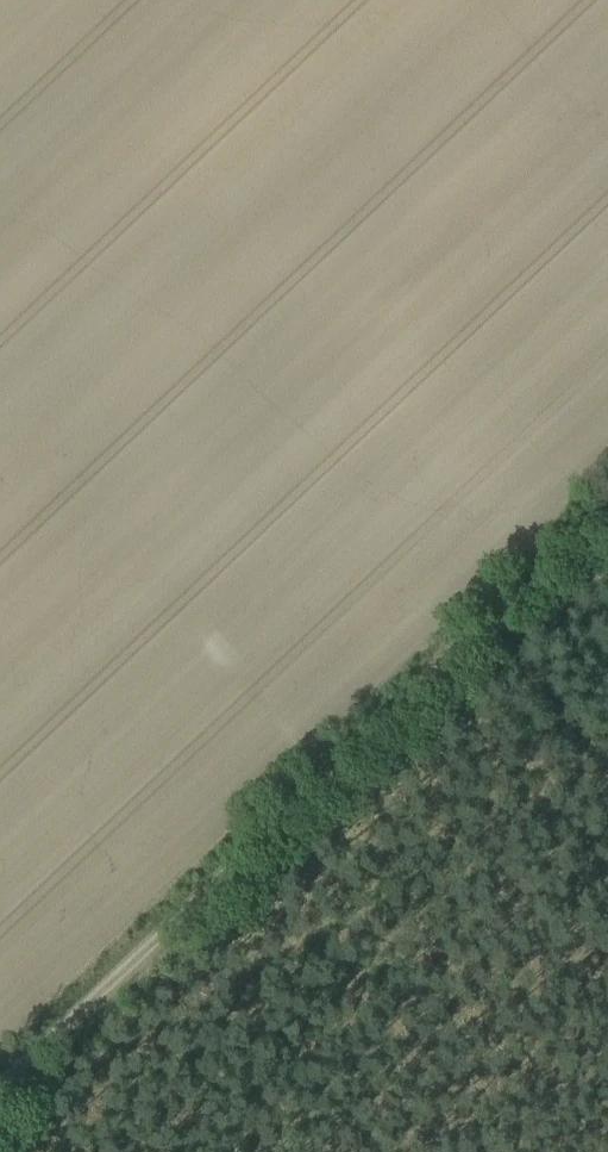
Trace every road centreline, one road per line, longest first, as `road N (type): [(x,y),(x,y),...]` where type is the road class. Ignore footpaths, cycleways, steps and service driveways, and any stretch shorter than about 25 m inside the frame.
road 1 (track): [(0,1083),(487,630)]
road 2 (track): [(487,630),(607,767)]
road 3 (track): [(487,630),(607,516)]

